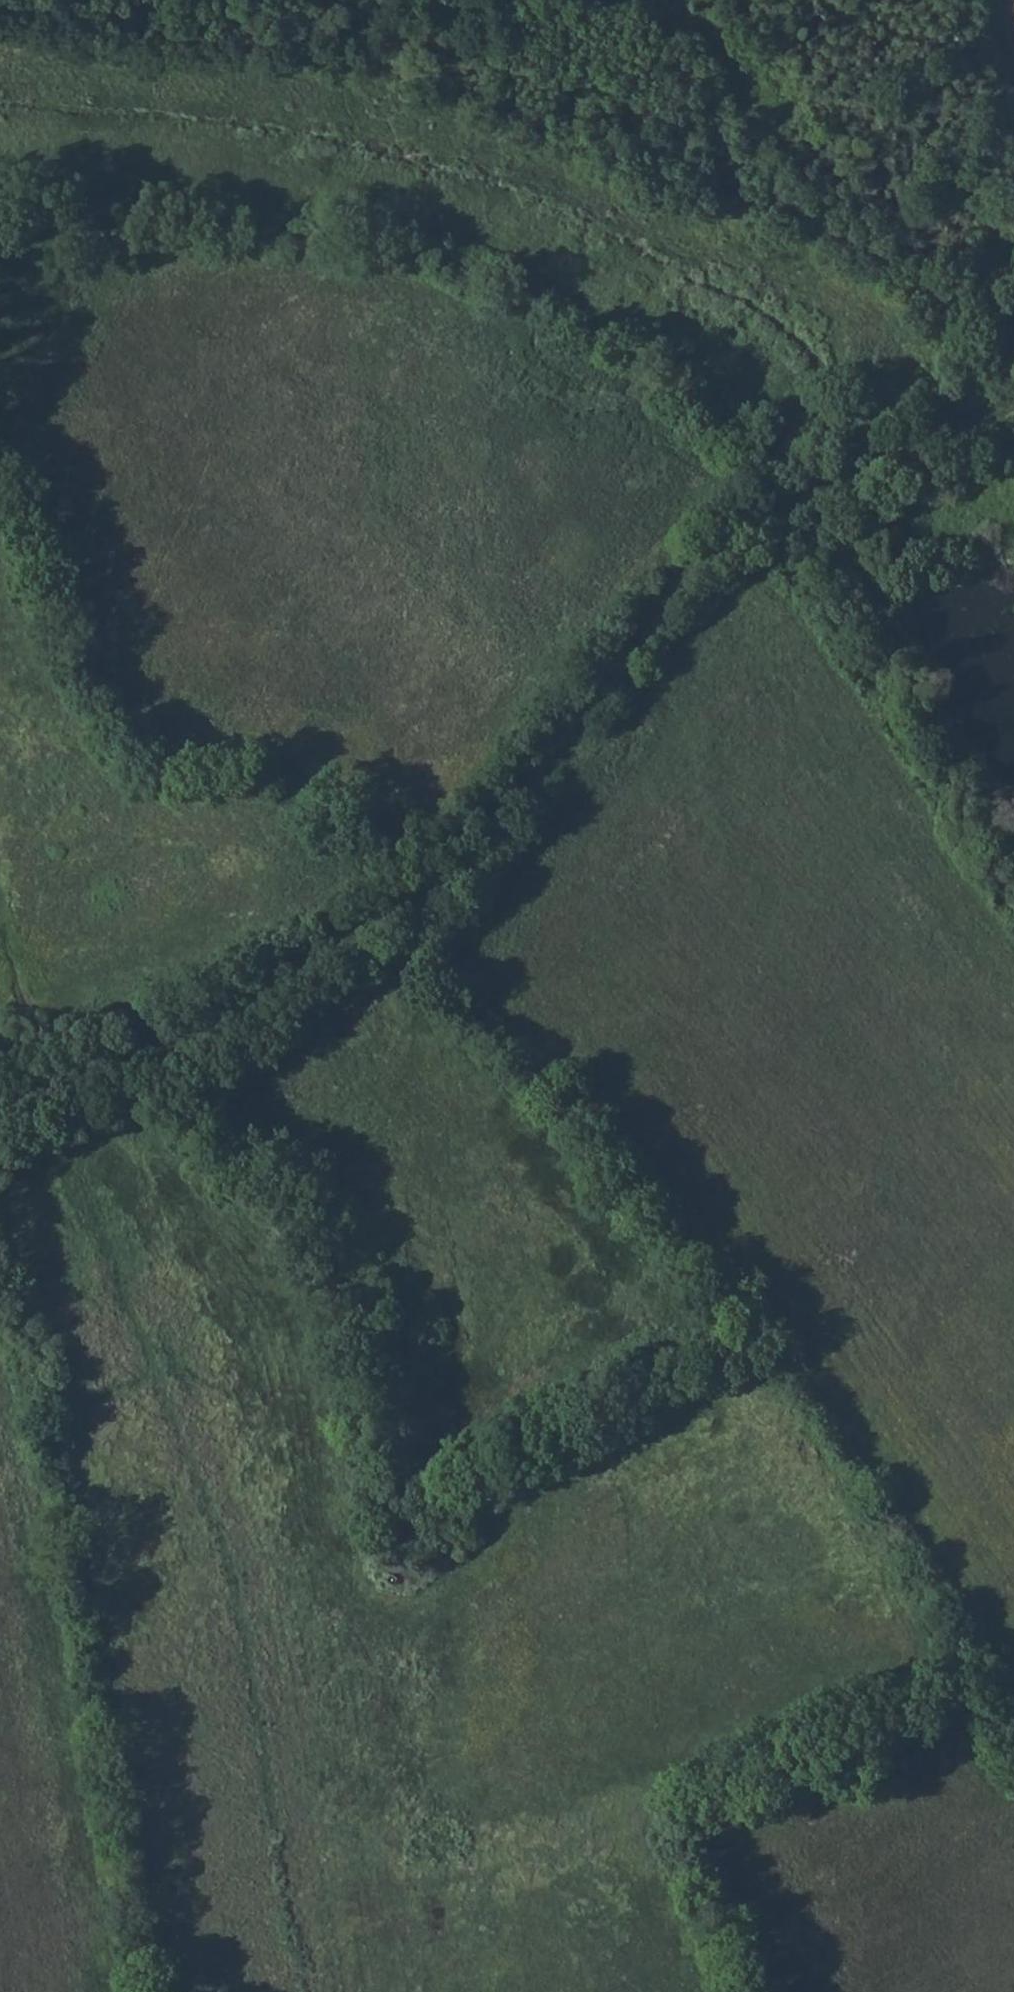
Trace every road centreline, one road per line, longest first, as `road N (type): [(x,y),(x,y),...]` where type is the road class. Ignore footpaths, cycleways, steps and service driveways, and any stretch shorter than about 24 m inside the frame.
road 1 (track): [(1013,409),(800,491),(732,533),(643,627),(432,896),(0,1114)]

